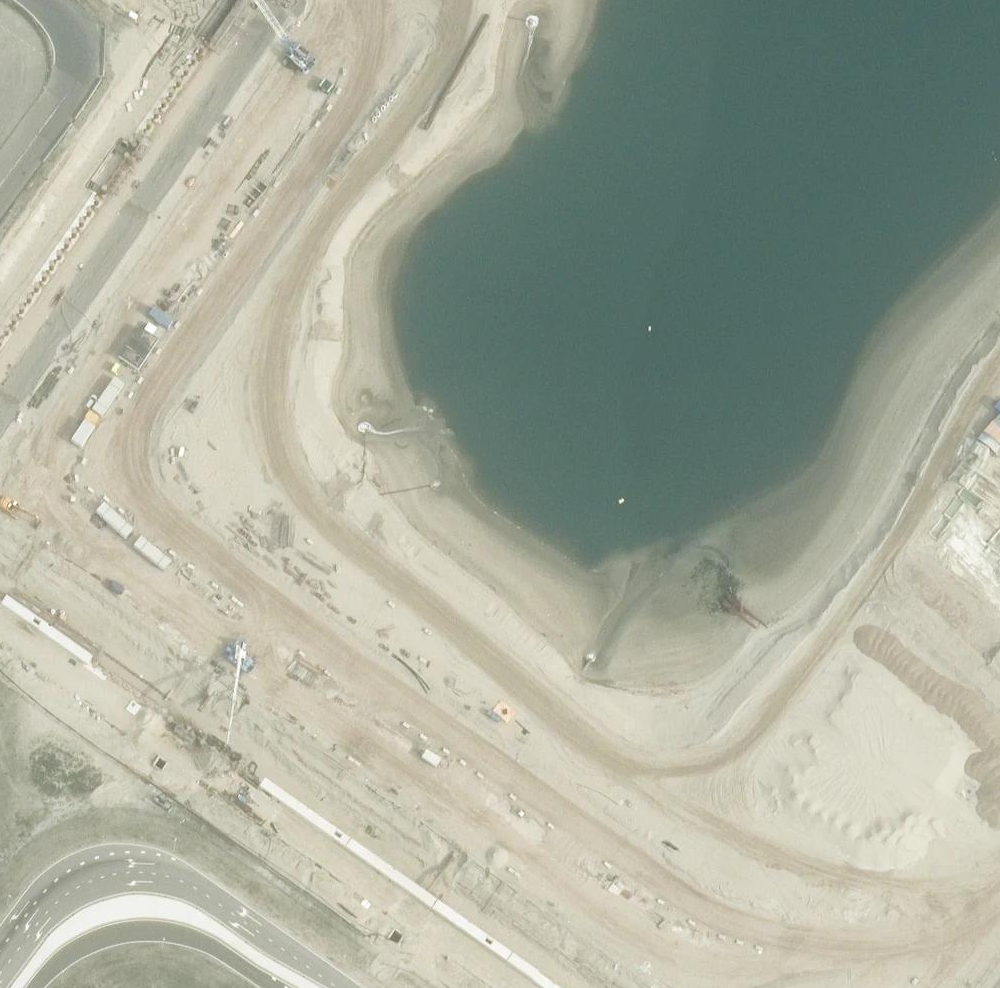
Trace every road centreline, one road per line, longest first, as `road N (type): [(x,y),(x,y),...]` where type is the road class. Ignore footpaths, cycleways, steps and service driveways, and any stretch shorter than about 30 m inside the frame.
road 1 (unclassified): [(496,987),(0,635)]
road 2 (unclassified): [(346,987),(188,880),(136,866),(81,878),(0,968)]
road 3 (unclassified): [(35,987),(88,945),(145,931),(207,944),(269,987)]

